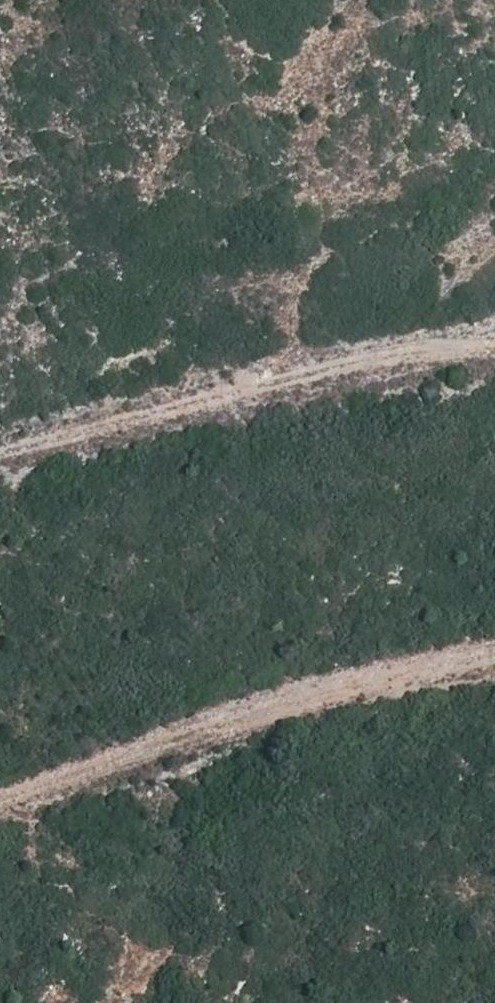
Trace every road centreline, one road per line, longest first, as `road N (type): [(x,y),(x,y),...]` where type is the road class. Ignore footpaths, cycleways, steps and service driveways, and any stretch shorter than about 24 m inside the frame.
road 1 (track): [(0,810),(294,708),(494,665)]

